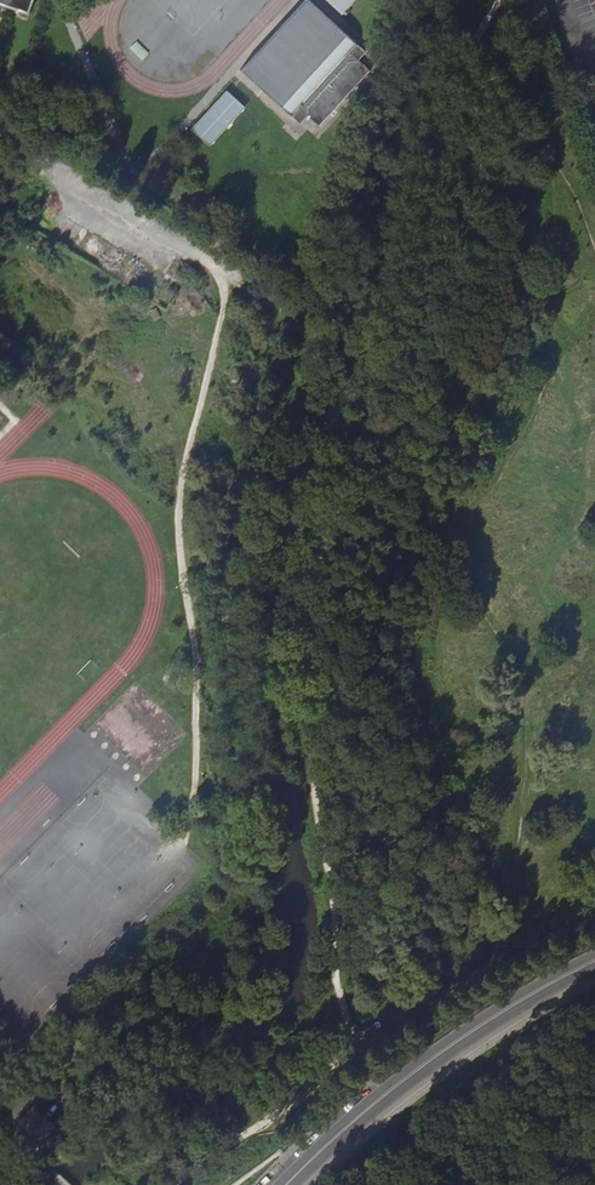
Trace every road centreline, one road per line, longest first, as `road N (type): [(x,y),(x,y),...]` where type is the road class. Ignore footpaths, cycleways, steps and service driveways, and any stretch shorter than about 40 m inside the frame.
road 1 (secondary): [(289,1184),(416,1069),(594,958)]

